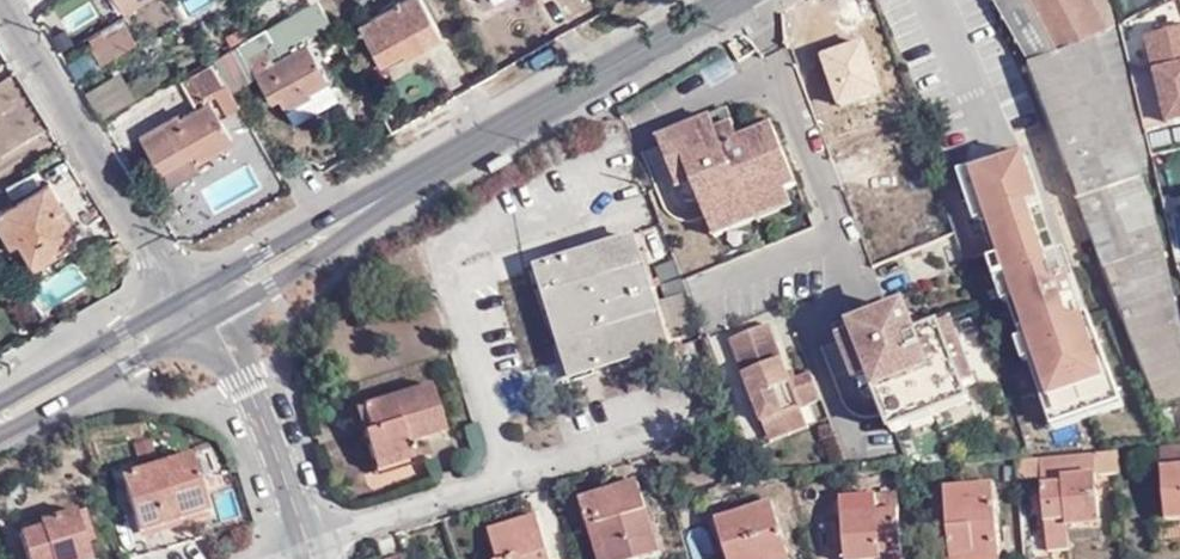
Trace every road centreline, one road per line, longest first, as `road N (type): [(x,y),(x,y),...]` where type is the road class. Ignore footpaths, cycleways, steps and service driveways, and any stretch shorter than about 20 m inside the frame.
road 1 (secondary): [(733,0),(374,203)]
road 2 (residential): [(0,0),(189,296)]
road 3 (residential): [(308,542),(206,322)]
road 4 (residential): [(446,249),(508,477)]
road 5 (secondary): [(0,425),(206,322)]
road 6 (secondary): [(189,296),(0,408)]
road 7 (residential): [(508,477),(308,542)]
road 8 (secondary): [(374,203),(189,296)]
road 9 (secondary): [(206,322),(271,285),(374,203)]
road 10 (residential): [(676,422),(508,477)]

